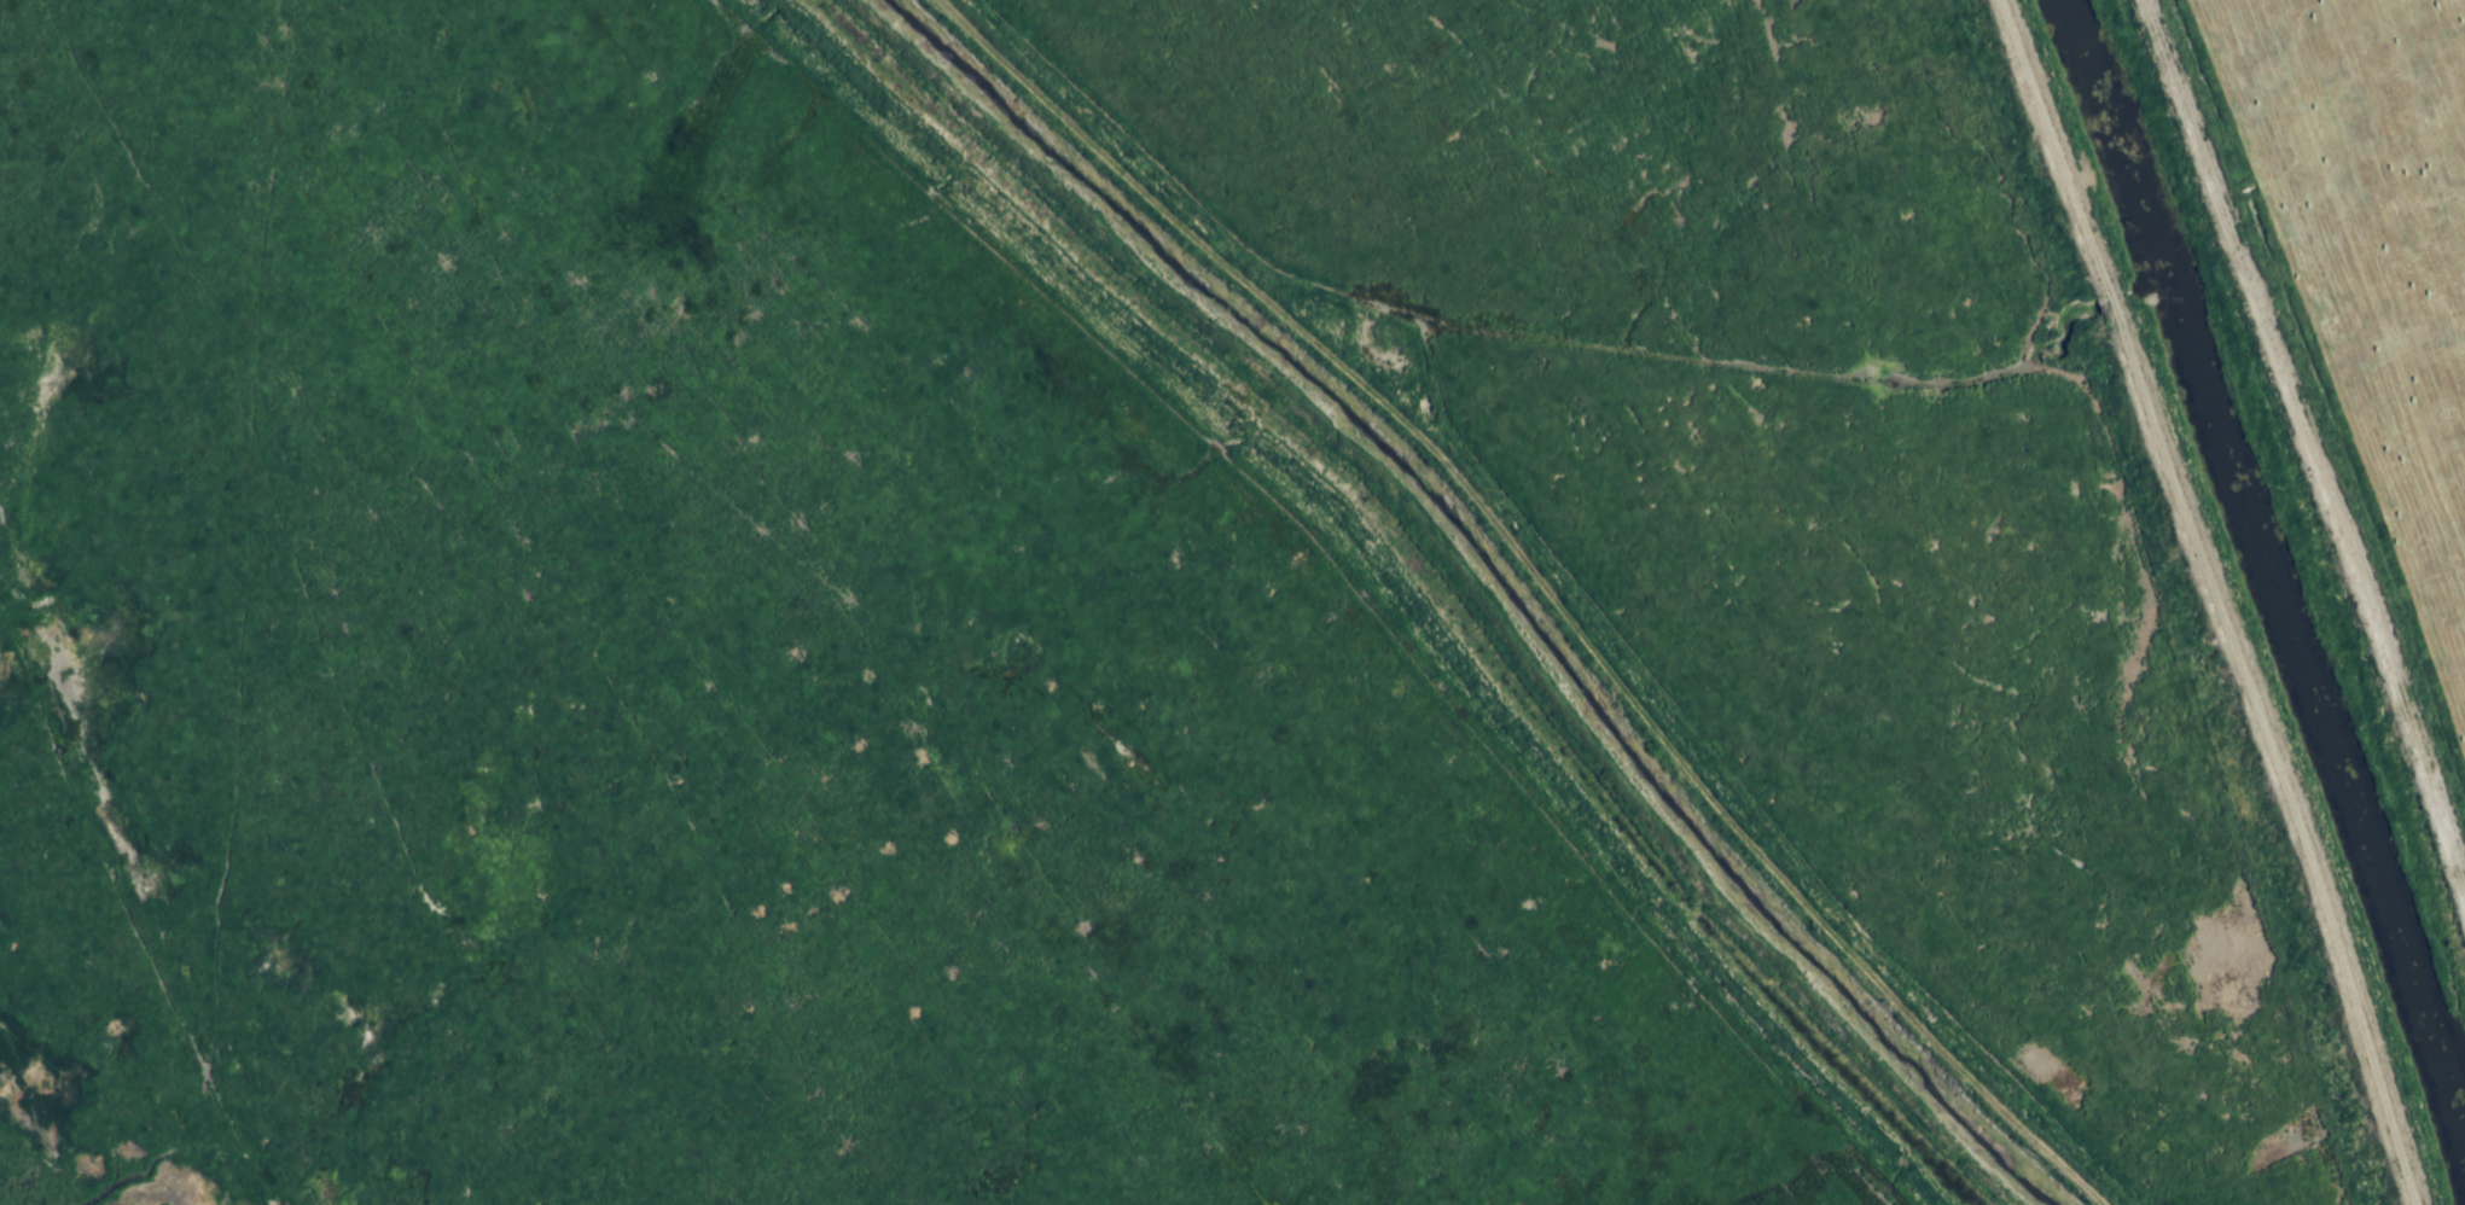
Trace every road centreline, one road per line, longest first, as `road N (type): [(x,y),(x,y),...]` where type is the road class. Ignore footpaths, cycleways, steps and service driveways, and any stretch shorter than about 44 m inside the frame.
road 1 (track): [(2002,0),(2057,156),(2085,176),(2120,331),(2203,513),(2410,1204)]

